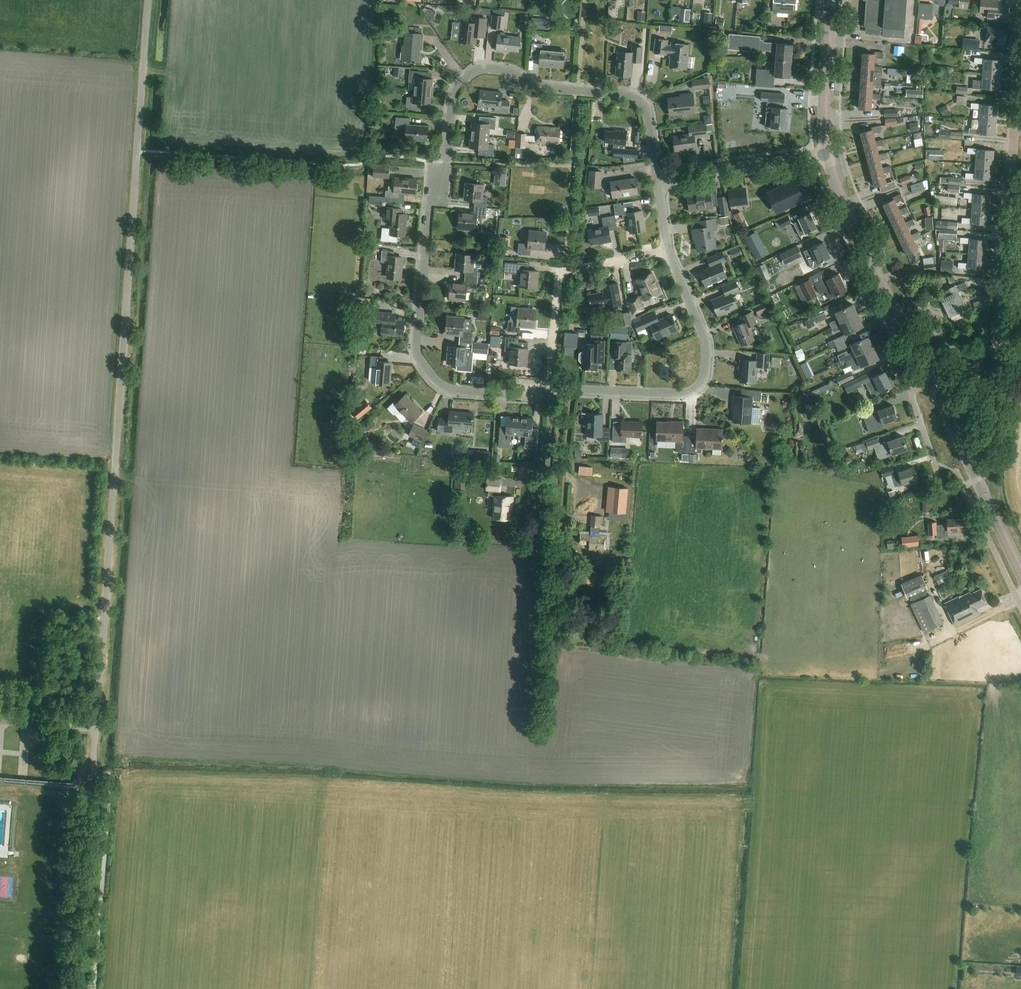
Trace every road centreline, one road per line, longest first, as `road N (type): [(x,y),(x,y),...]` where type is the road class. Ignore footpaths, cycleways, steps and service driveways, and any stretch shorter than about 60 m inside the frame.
road 1 (unclassified): [(94,778),(149,0)]
road 2 (residential): [(550,389),(454,390),(432,377),(419,355),(429,200),(443,191),(454,92),(472,72),(492,68),(543,87),(633,97),(648,114),(659,180)]
road 3 (residential): [(550,389),(683,395),(699,385),(704,336),(667,248)]
road 4 (residential): [(998,344),(1020,64)]
road 5 (secondary): [(1020,572),(924,360)]
road 6 (secondary): [(924,360),(845,207),(830,152)]
road 7 (residential): [(550,389),(559,278),(667,248)]
road 8 (track): [(94,778),(83,988)]
road 9 (residential): [(659,180),(830,152)]
road 10 (secondary): [(830,152),(832,0)]
road 11 (residential): [(924,360),(912,387),(937,475)]

